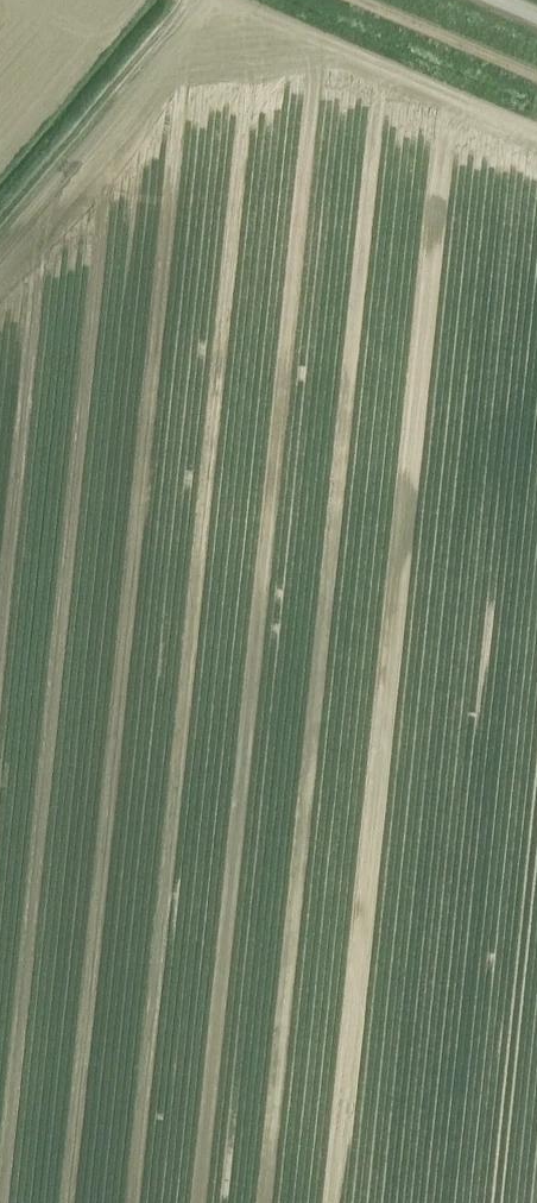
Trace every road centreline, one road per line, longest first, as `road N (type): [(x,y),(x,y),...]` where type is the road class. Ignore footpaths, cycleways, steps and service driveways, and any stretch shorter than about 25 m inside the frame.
road 1 (track): [(0,219),(185,0)]

